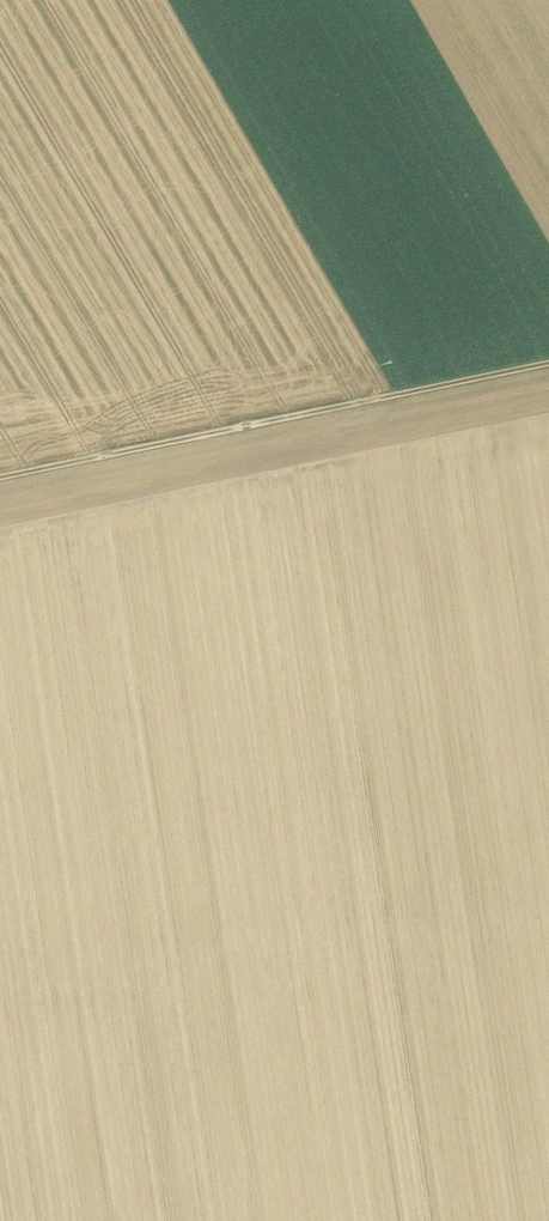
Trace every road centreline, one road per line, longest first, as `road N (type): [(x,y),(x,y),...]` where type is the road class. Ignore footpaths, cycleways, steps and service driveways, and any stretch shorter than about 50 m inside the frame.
road 1 (track): [(0,487),(548,366)]
road 2 (track): [(0,976),(548,905)]

